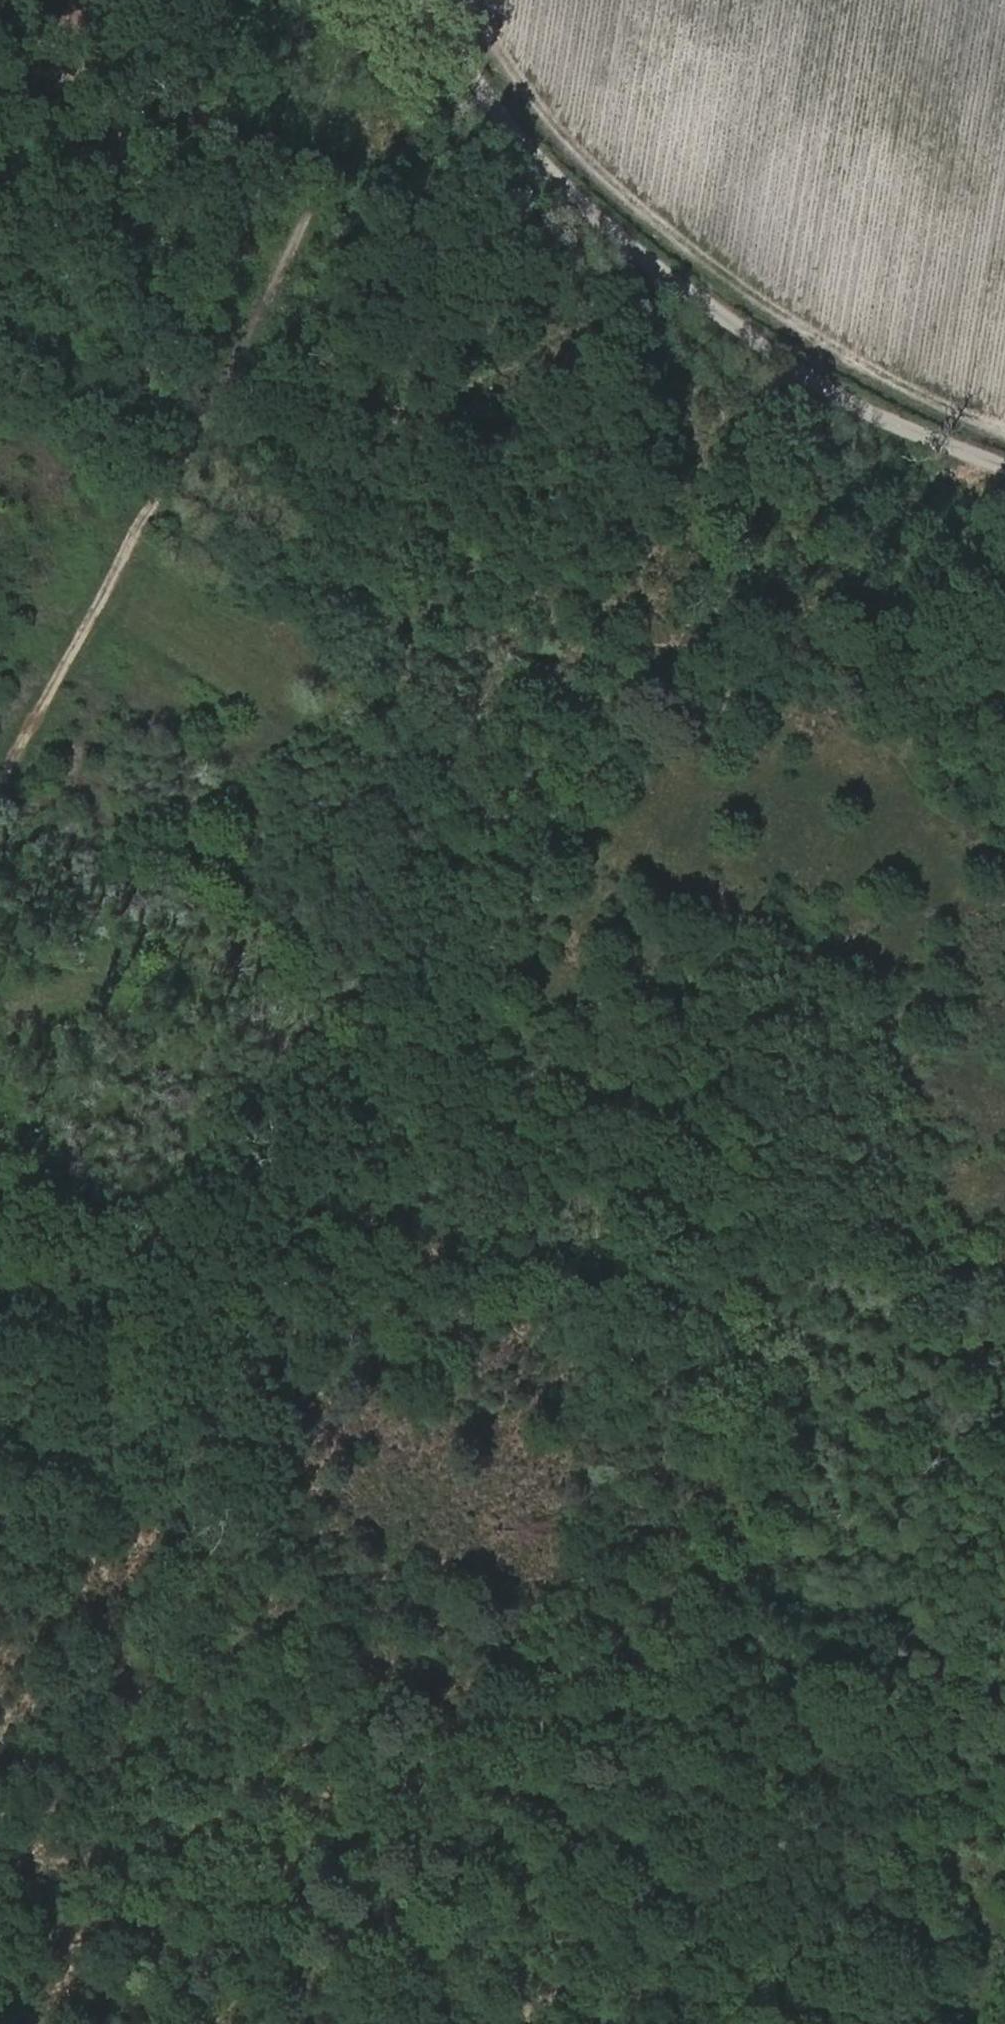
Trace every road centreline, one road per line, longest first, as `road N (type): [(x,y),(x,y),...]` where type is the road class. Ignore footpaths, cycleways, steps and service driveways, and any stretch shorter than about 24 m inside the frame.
road 1 (track): [(0,786),(167,483),(470,51)]
road 2 (unclassified): [(439,0),(530,146),(597,215),(870,413),(1004,465)]

